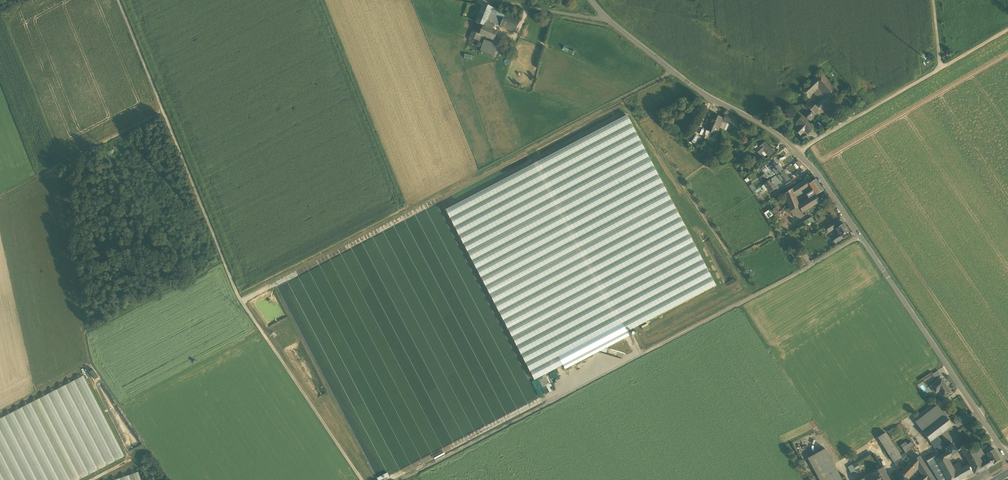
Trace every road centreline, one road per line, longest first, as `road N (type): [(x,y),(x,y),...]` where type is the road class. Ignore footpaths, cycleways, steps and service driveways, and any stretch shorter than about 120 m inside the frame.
road 1 (residential): [(605,22),(813,167),(1007,458)]
road 2 (track): [(118,0),(238,296),(362,479)]
road 3 (track): [(860,237),(401,479)]
road 4 (track): [(163,111),(0,195)]

